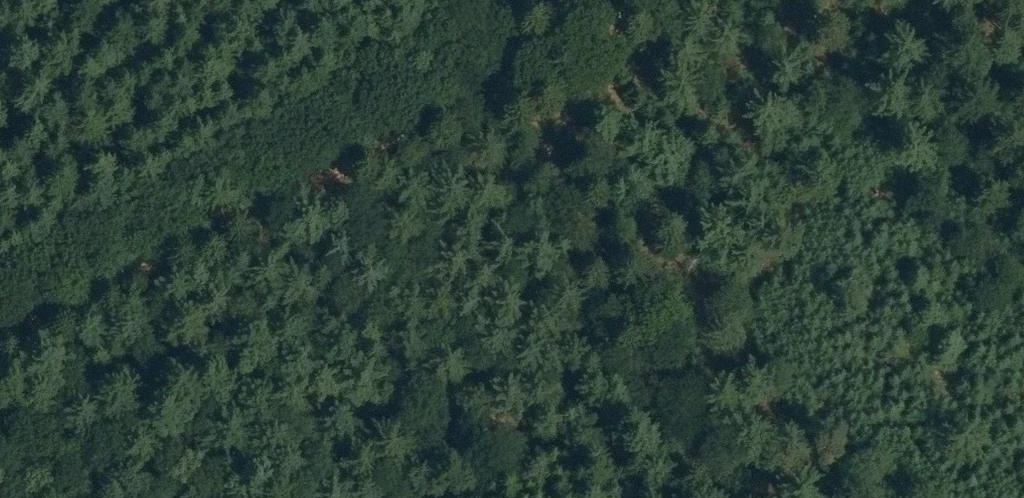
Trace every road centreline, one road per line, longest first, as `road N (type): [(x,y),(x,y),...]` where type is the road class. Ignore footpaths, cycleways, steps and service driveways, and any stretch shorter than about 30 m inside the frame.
road 1 (track): [(720,497),(513,75)]
road 2 (track): [(513,75),(256,209)]
road 3 (track): [(256,209),(0,341)]
road 4 (track): [(656,0),(513,75)]

